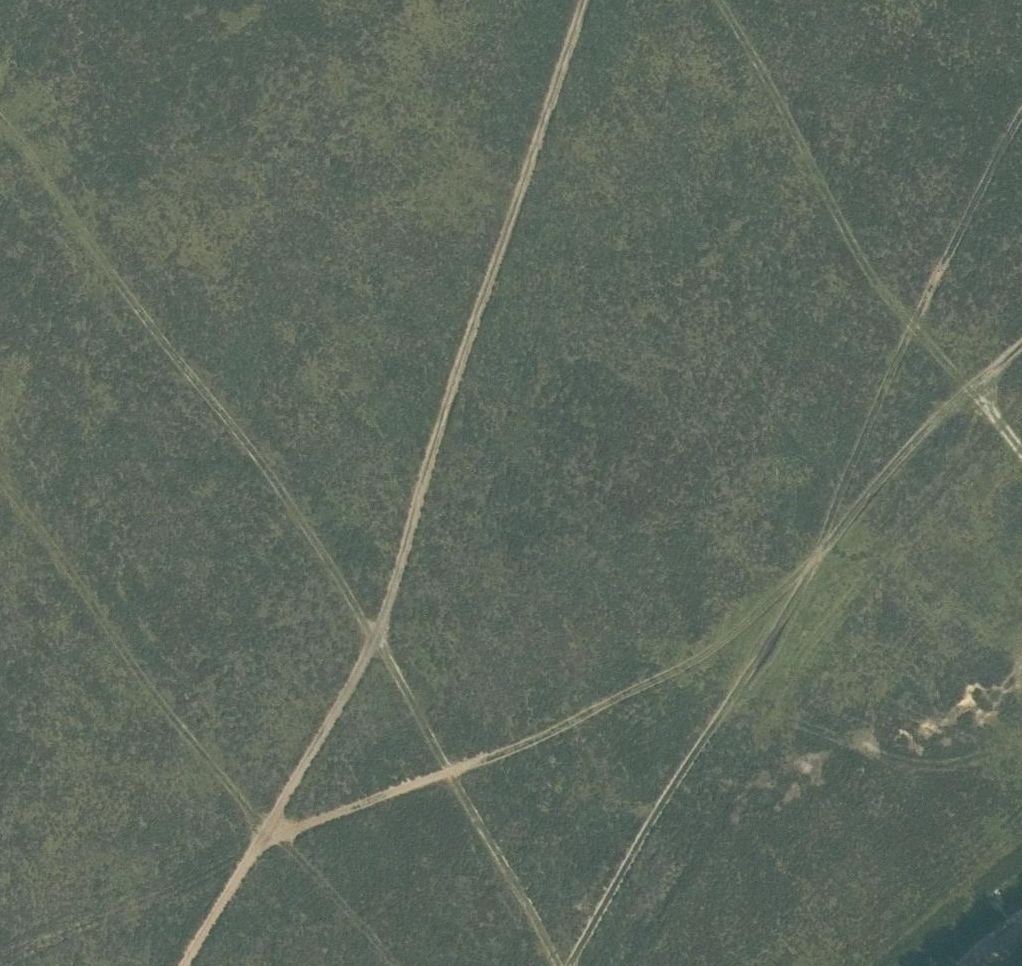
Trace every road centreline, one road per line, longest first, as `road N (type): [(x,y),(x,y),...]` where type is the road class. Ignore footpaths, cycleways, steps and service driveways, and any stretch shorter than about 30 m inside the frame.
road 1 (track): [(1021,111),(911,326),(820,554),(720,643),(546,735),(283,832),(265,826)]
road 2 (track): [(584,0),(450,394),(384,618),(265,826)]
road 3 (track): [(1021,342),(924,429),(820,554),(568,965)]
road 4 (track): [(374,638),(285,496),(0,116)]
road 5 (track): [(718,0),(762,61),(813,178),(884,292),(976,391),(1021,457)]
road 6 (track): [(265,826),(180,731),(0,481)]
road 7 (track): [(265,826),(184,965)]

